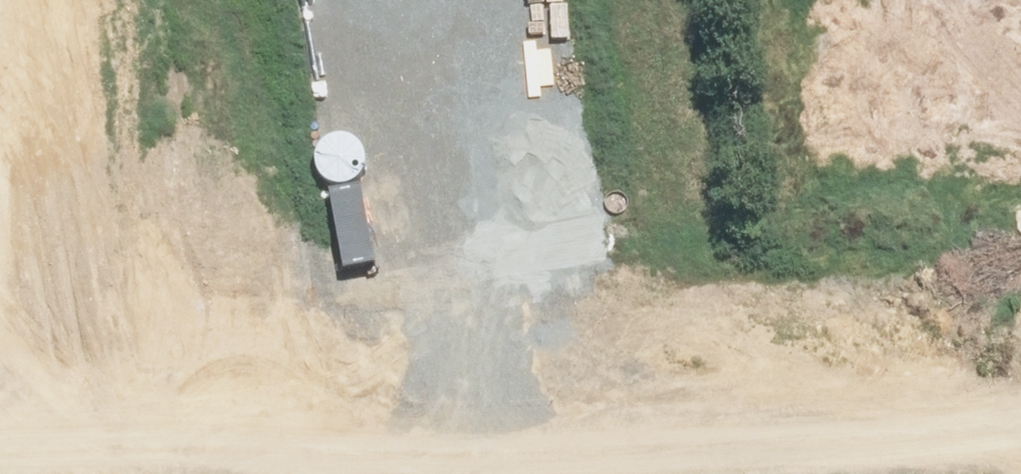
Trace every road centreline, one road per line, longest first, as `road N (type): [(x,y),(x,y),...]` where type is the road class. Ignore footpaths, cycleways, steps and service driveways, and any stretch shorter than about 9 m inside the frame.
road 1 (unknown): [(1020,360),(0,361)]
road 2 (unknown): [(164,473),(154,0)]
road 3 (unknown): [(1020,180),(1007,0)]

